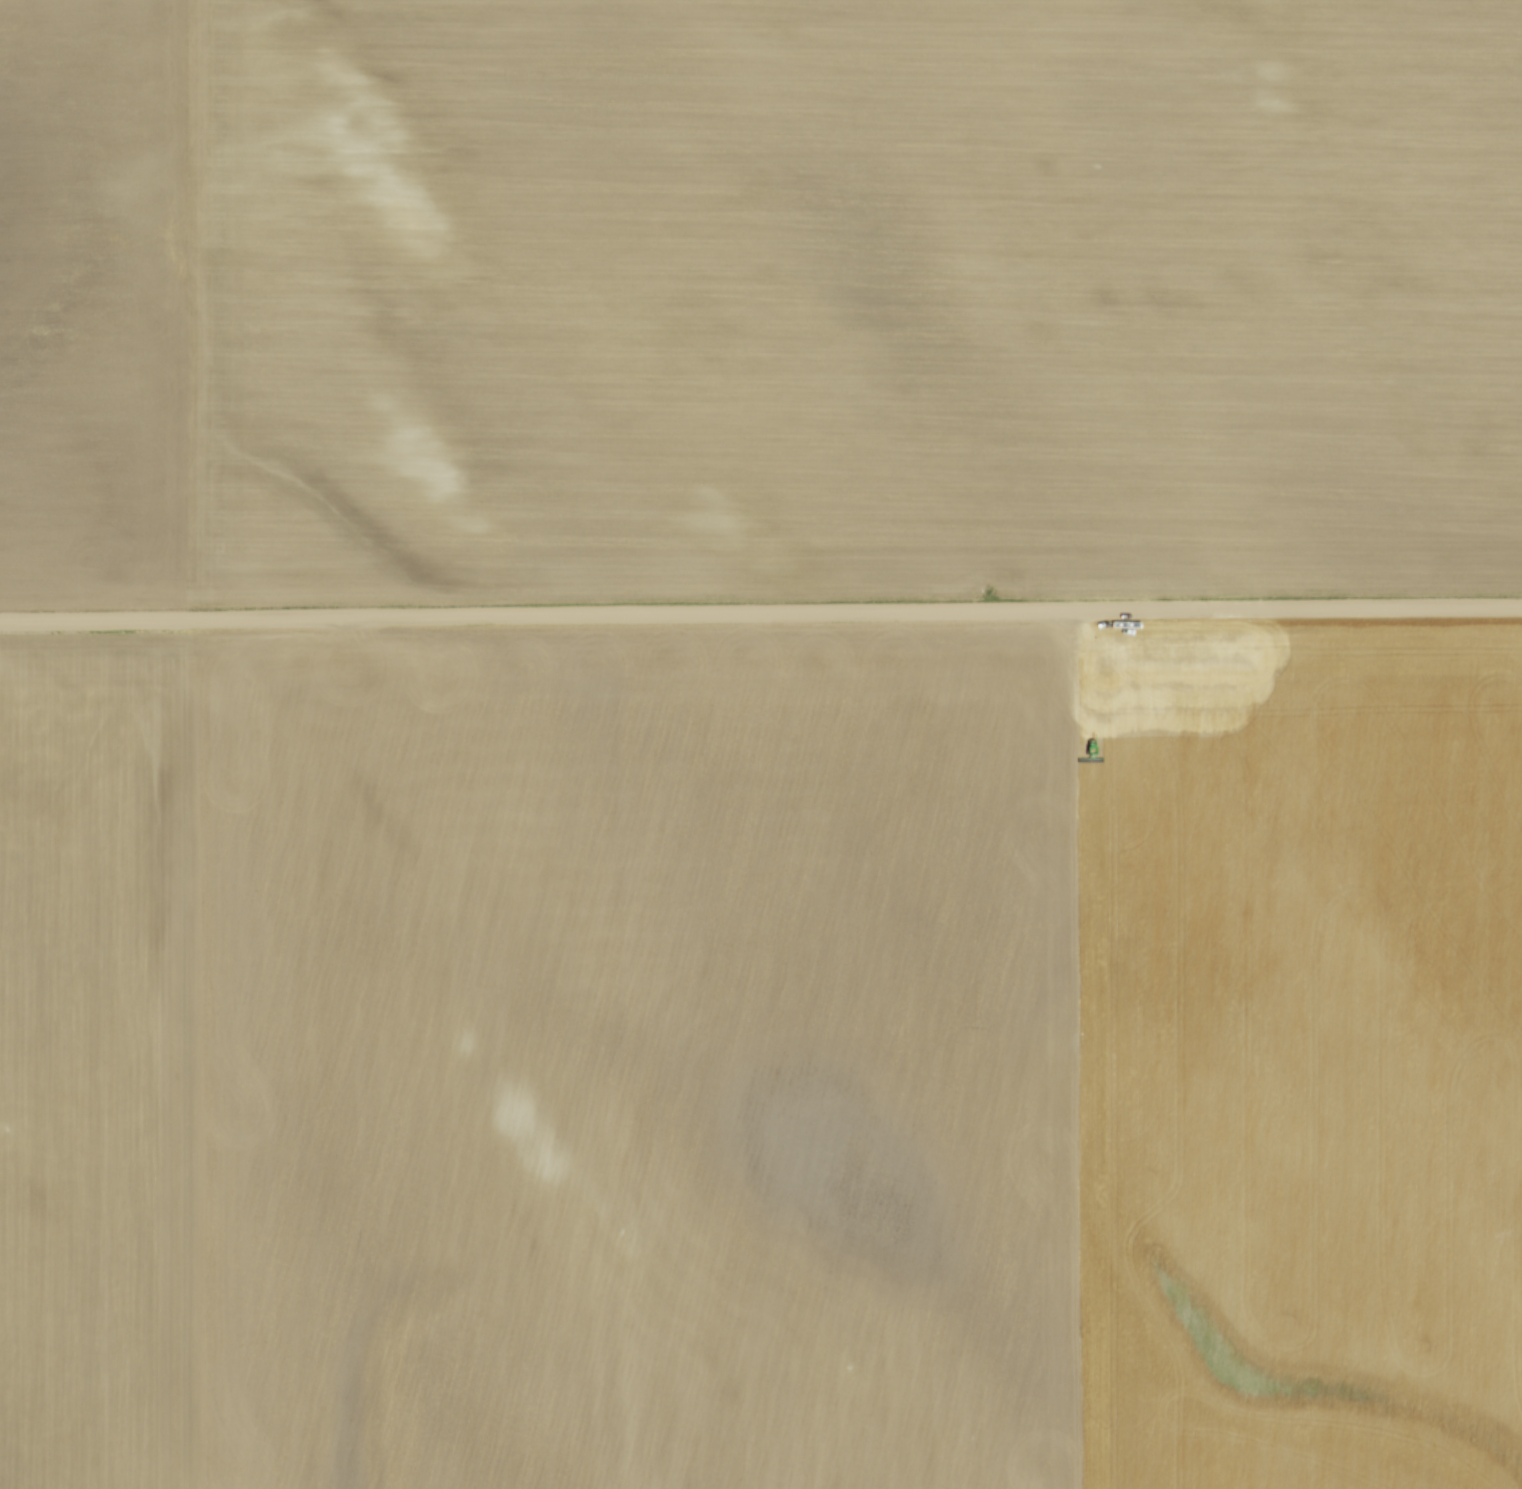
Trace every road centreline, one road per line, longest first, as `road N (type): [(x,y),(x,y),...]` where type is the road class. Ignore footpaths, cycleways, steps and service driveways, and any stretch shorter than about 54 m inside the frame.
road 1 (tertiary): [(0,620),(1521,611)]

